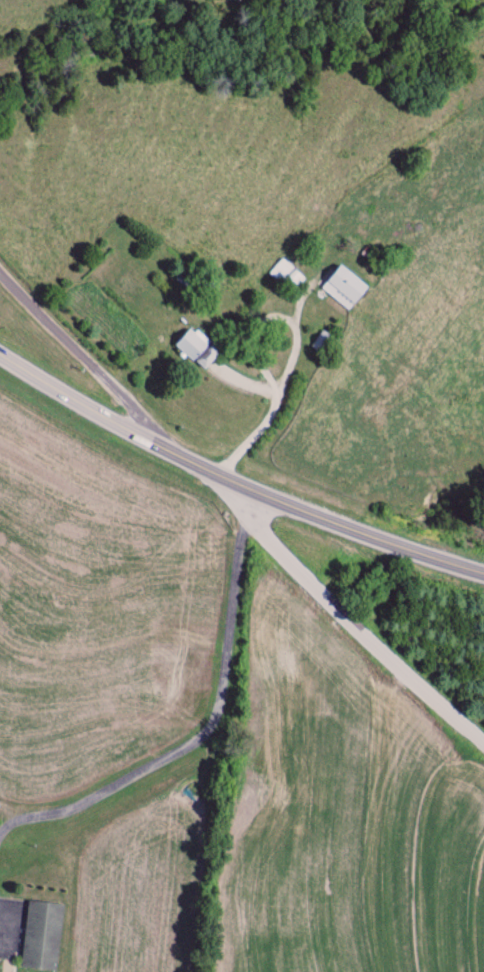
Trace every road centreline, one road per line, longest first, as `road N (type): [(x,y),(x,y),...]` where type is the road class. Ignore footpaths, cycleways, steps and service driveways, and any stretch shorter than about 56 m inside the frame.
road 1 (secondary): [(483,567),(246,489),(174,454),(0,343)]
road 2 (residential): [(483,743),(246,518),(246,489)]
road 3 (residential): [(174,454),(0,267)]

